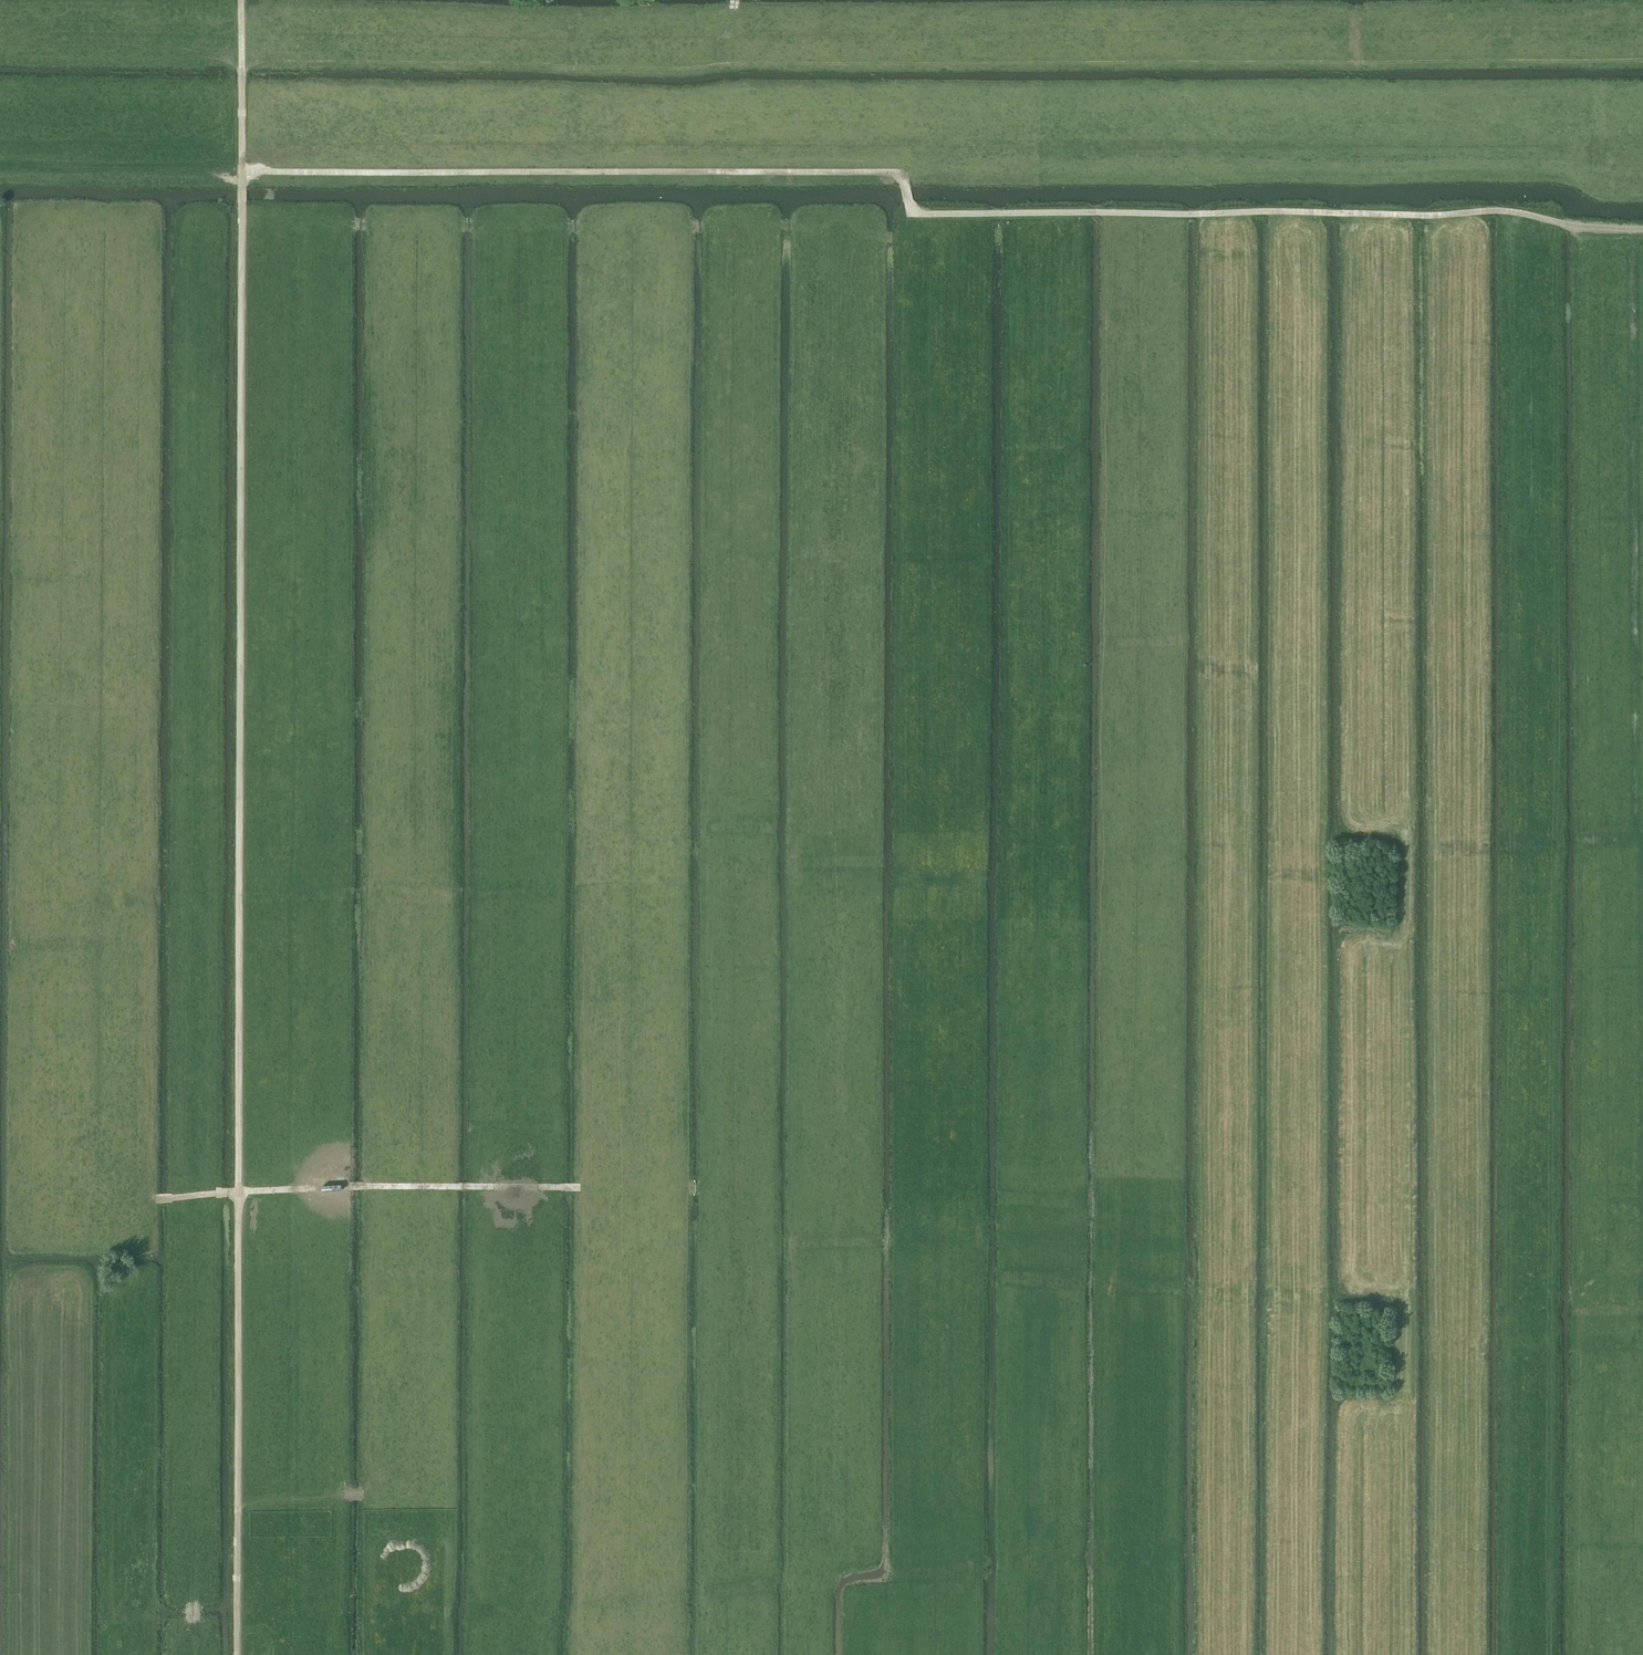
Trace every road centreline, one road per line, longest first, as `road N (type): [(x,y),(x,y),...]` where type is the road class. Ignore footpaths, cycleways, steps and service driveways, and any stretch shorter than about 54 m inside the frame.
road 1 (track): [(242,173),(238,1654)]
road 2 (track): [(580,1188),(348,1187),(155,1200)]
road 3 (track): [(242,173),(240,0)]

